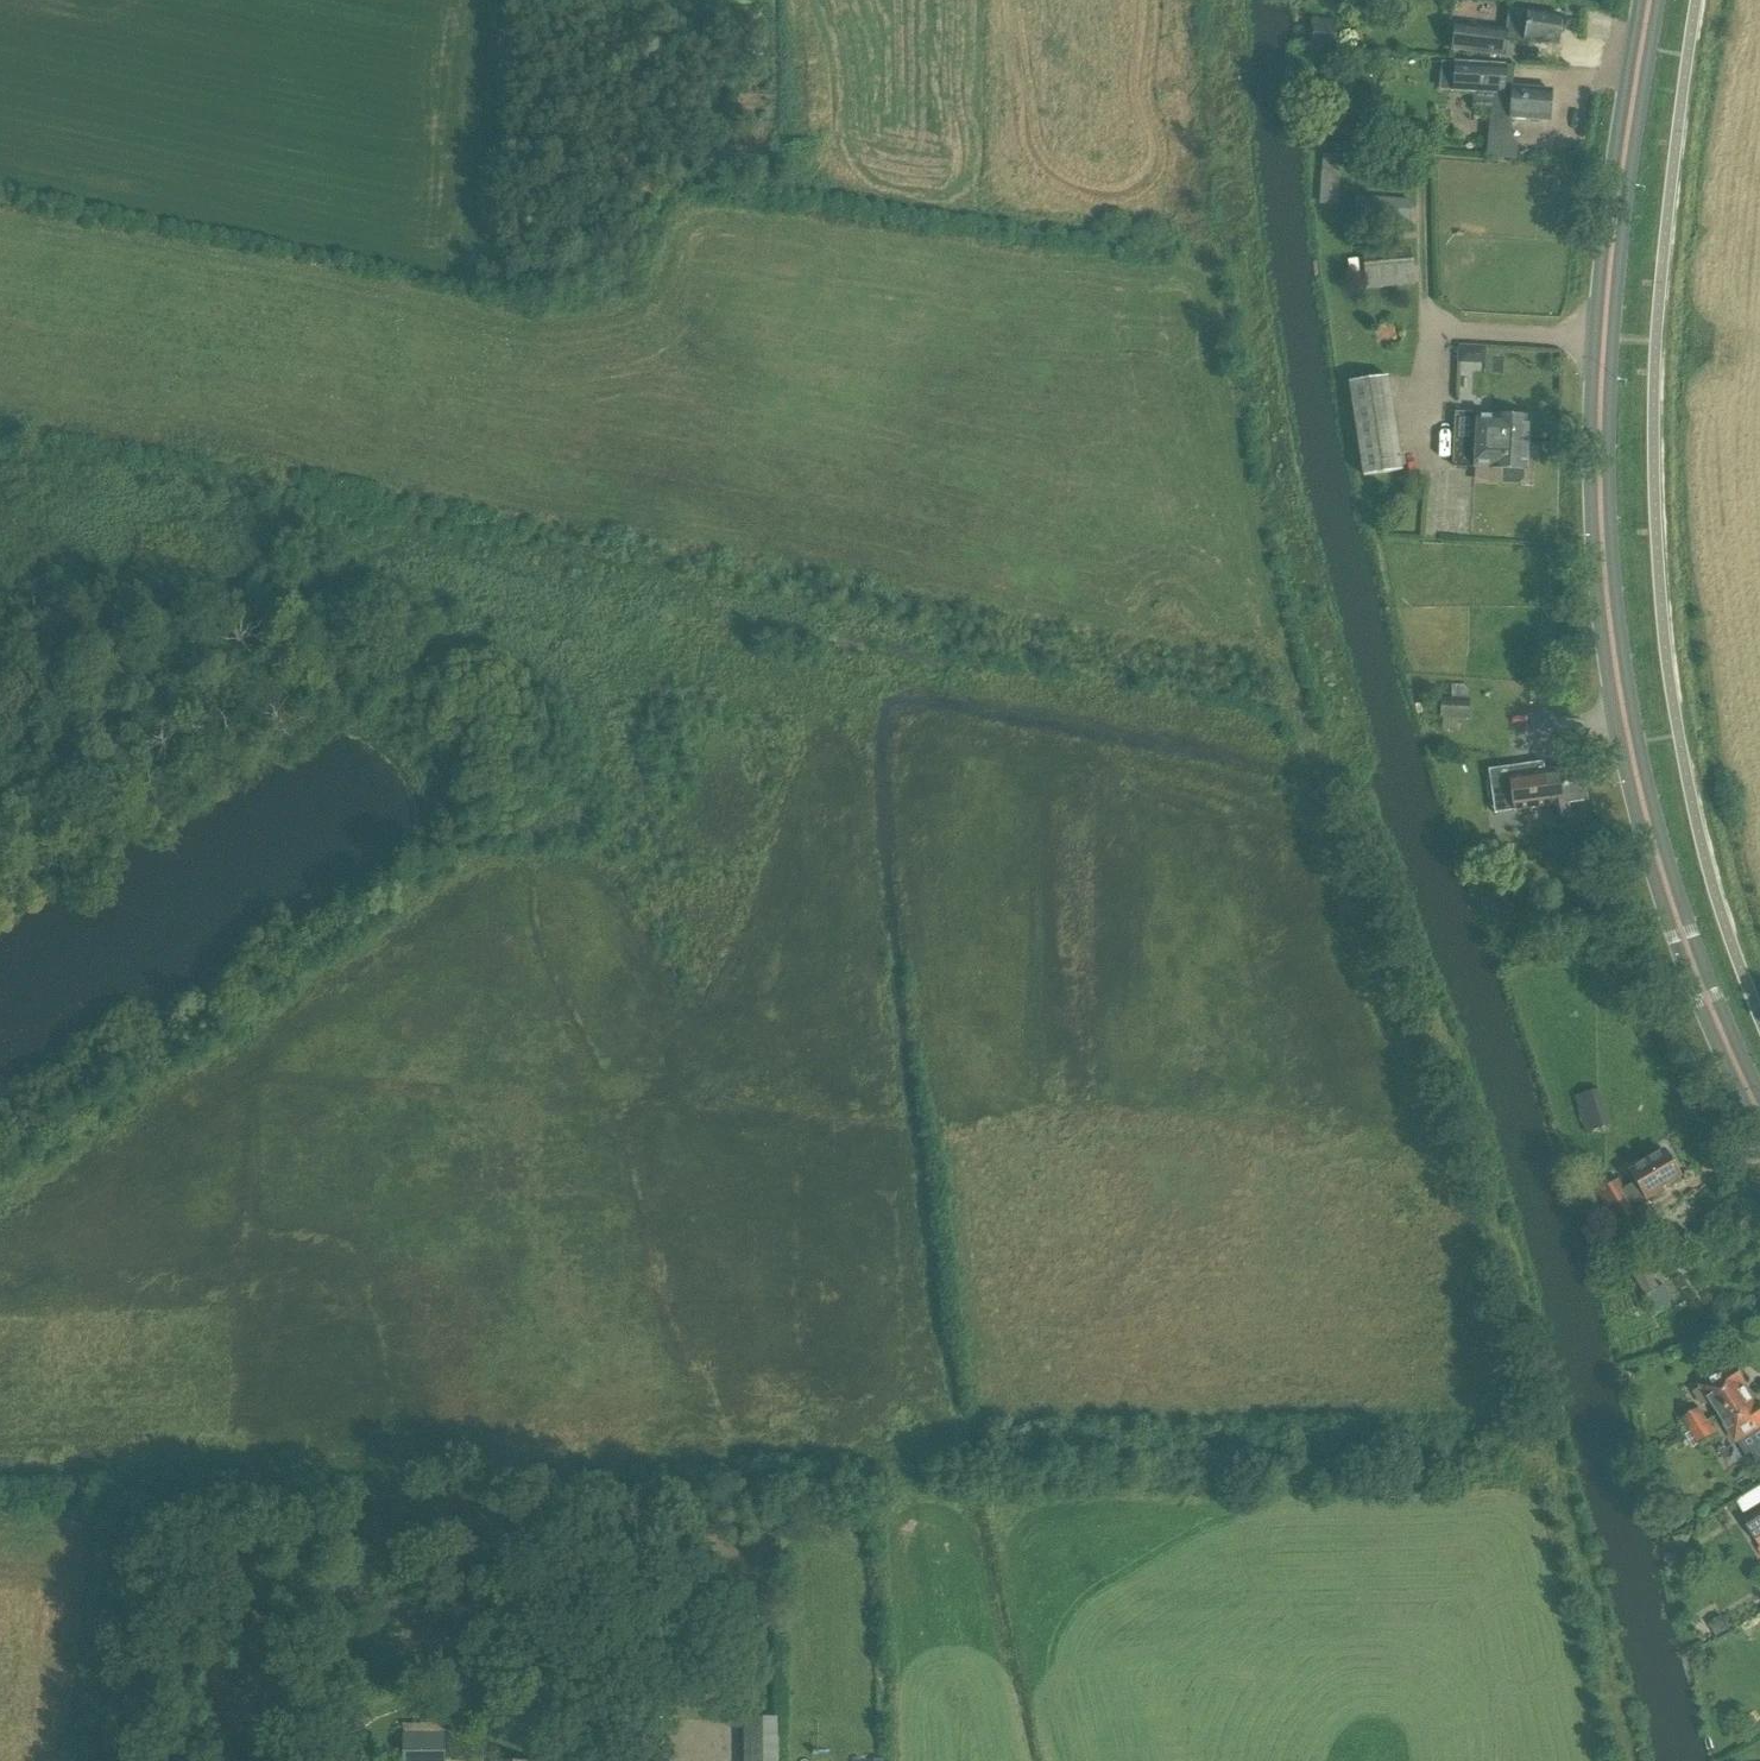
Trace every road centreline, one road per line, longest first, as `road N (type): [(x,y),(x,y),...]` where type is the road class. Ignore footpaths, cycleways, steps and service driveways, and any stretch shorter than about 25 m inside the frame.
road 1 (primary): [(1759,1113),(1685,937),(1624,689),(1602,438),(1623,83),(1639,0)]

